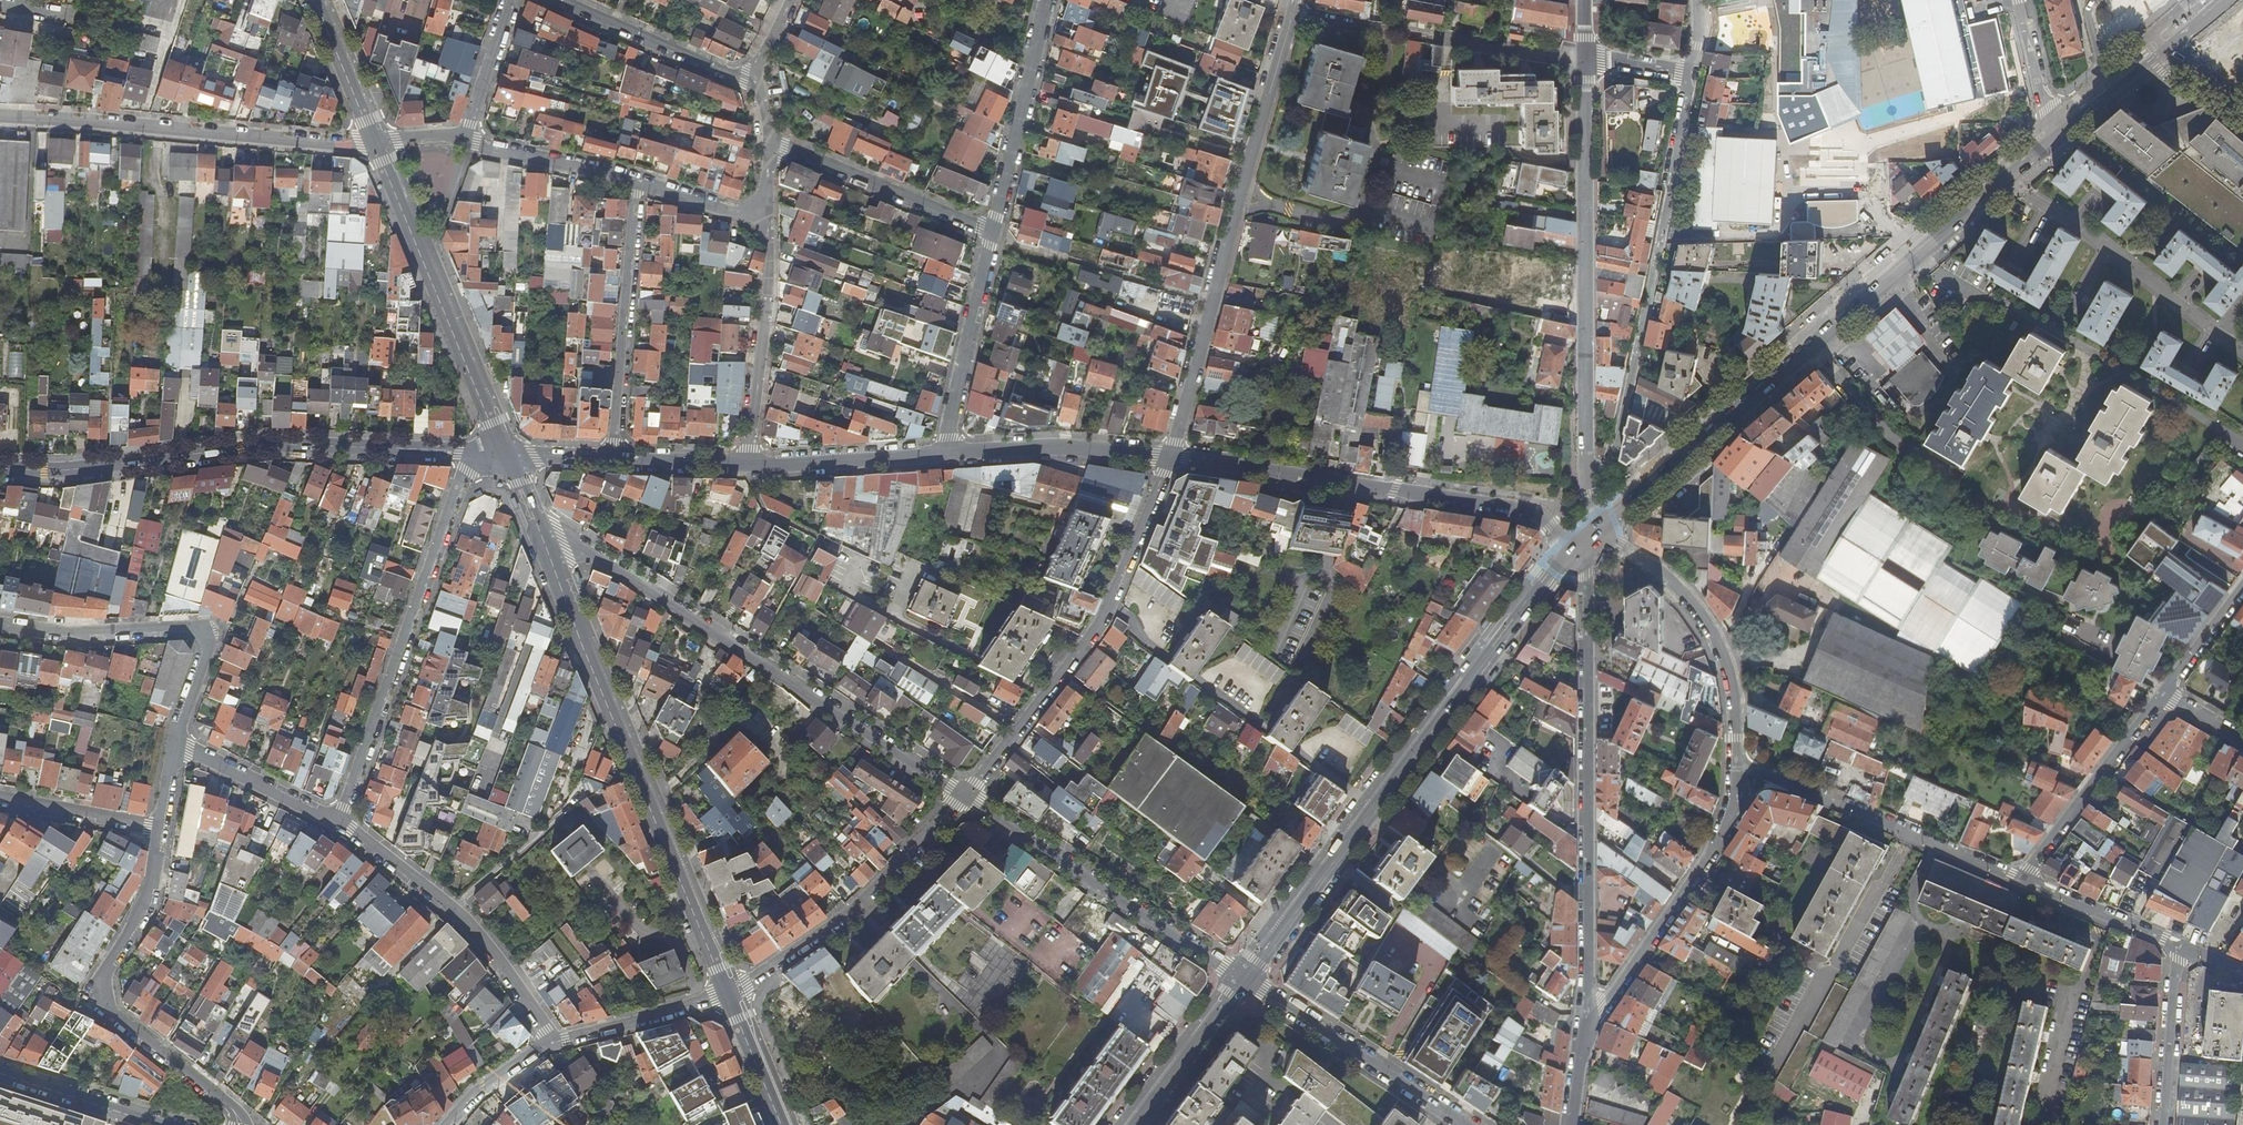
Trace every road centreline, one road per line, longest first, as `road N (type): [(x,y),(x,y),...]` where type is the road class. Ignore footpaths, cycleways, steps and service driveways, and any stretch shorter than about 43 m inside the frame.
road 1 (primary): [(2055,138),(1587,538)]
road 2 (primary): [(1587,538),(1246,980)]
road 3 (tertiary): [(0,469),(76,472),(265,449),(508,455)]
road 4 (residential): [(1585,1028),(1587,538)]
road 5 (residential): [(966,796),(588,554),(548,552)]
road 6 (secondary): [(548,552),(726,993)]
road 7 (residential): [(1170,458),(1290,10)]
road 8 (tertiary): [(1170,458),(1529,513),(1564,536),(1587,538)]
road 9 (residential): [(508,455),(466,471),(458,488),(338,823)]
road 10 (residential): [(1588,466),(1615,457),(1687,81)]
road 11 (residential): [(1583,64),(1588,466)]
road 12 (residential): [(1170,458),(1086,641),(966,796)]
road 13 (residential): [(0,115),(378,142)]
road 14 (residential): [(219,1096),(97,1007),(98,983),(139,916),(159,832)]
road 15 (secondary): [(378,142),(508,455)]
road 16 (residential): [(1246,980),(966,796)]
road 17 (residential): [(966,796),(852,912),(726,993)]
road 18 (residential): [(1736,763),(1734,811),(1711,852),(1585,1028)]
road 19 (residential): [(0,626),(69,636),(190,631),(203,647),(171,739)]
road 20 (residential): [(338,823),(449,909),(549,1041)]
road 21 (residential): [(1736,763),(2018,881)]
road 22 (residential): [(1587,538),(1660,567),(1693,600),(1732,678),(1736,763)]
road 23 (residential): [(635,182),(615,458)]
road 24 (residential): [(1468,1124),(1246,980)]
road 25 (residential): [(769,223),(745,465)]
road 26 (residential): [(770,141),(993,233)]
road 27 (residential): [(1048,0),(993,233)]
road 28 (residential): [(2162,694),(2018,881)]
road 29 (tertiary): [(944,452),(1058,447),(1170,458)]
road 30 (residential): [(993,233),(944,452)]
road 31 (residential): [(757,85),(553,0)]
road 32 (tertiary): [(745,465),(944,452)]
road 33 (residential): [(171,739),(338,823)]
road 34 (residential): [(726,993),(549,1041)]
road 35 (primary): [(1246,980),(1136,1124)]
road 36 (tertiary): [(172,1124),(0,1070)]
road 37 (residential): [(2179,946),(2164,1124)]
road 38 (residential): [(2018,881),(2179,946)]
road 39 (residential): [(467,141),(635,182)]
road 40 (residential): [(159,832),(0,802)]
road 41 (secondary): [(320,0),(378,142)]
road 42 (residential): [(1583,64),(1434,37)]
road 43 (residential): [(509,0),(467,141)]
road 44 (residential): [(2055,138),(2019,0)]
road 45 (secondary): [(726,993),(781,1124)]
road 46 (residential): [(635,182),(769,223)]
road 47 (residential): [(2242,587),(2162,694)]
road 48 (residential): [(549,1041),(471,1094),(446,1124)]
road 49 (tertiary): [(615,458),(745,465)]

